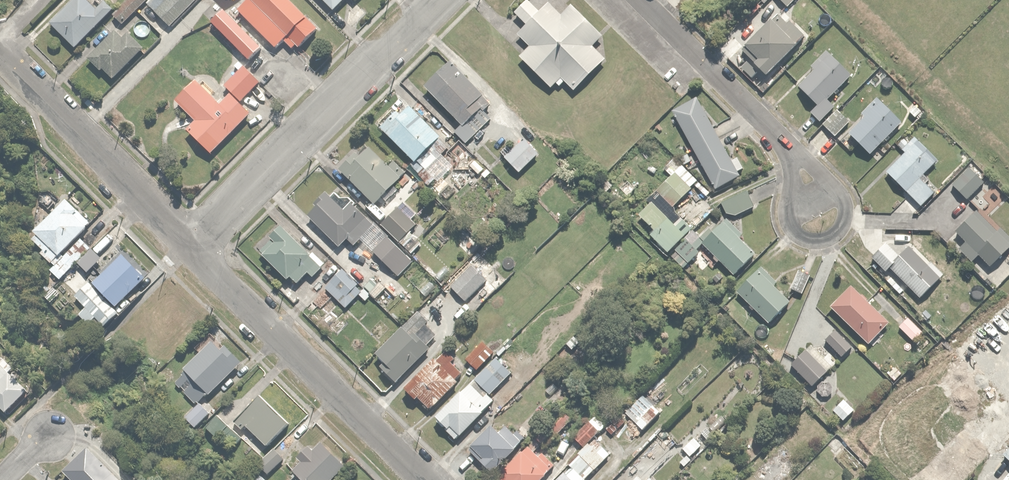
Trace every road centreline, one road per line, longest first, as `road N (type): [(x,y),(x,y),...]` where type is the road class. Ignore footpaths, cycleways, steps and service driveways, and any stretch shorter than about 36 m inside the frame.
road 1 (residential): [(192,246),(438,0)]
road 2 (residential): [(192,246),(427,479)]
road 3 (residential): [(0,54),(192,246)]
road 4 (residential): [(786,142),(839,187),(846,206),(839,233),(808,240),(796,233),(792,163)]
road 5 (residential): [(643,0),(786,142)]

